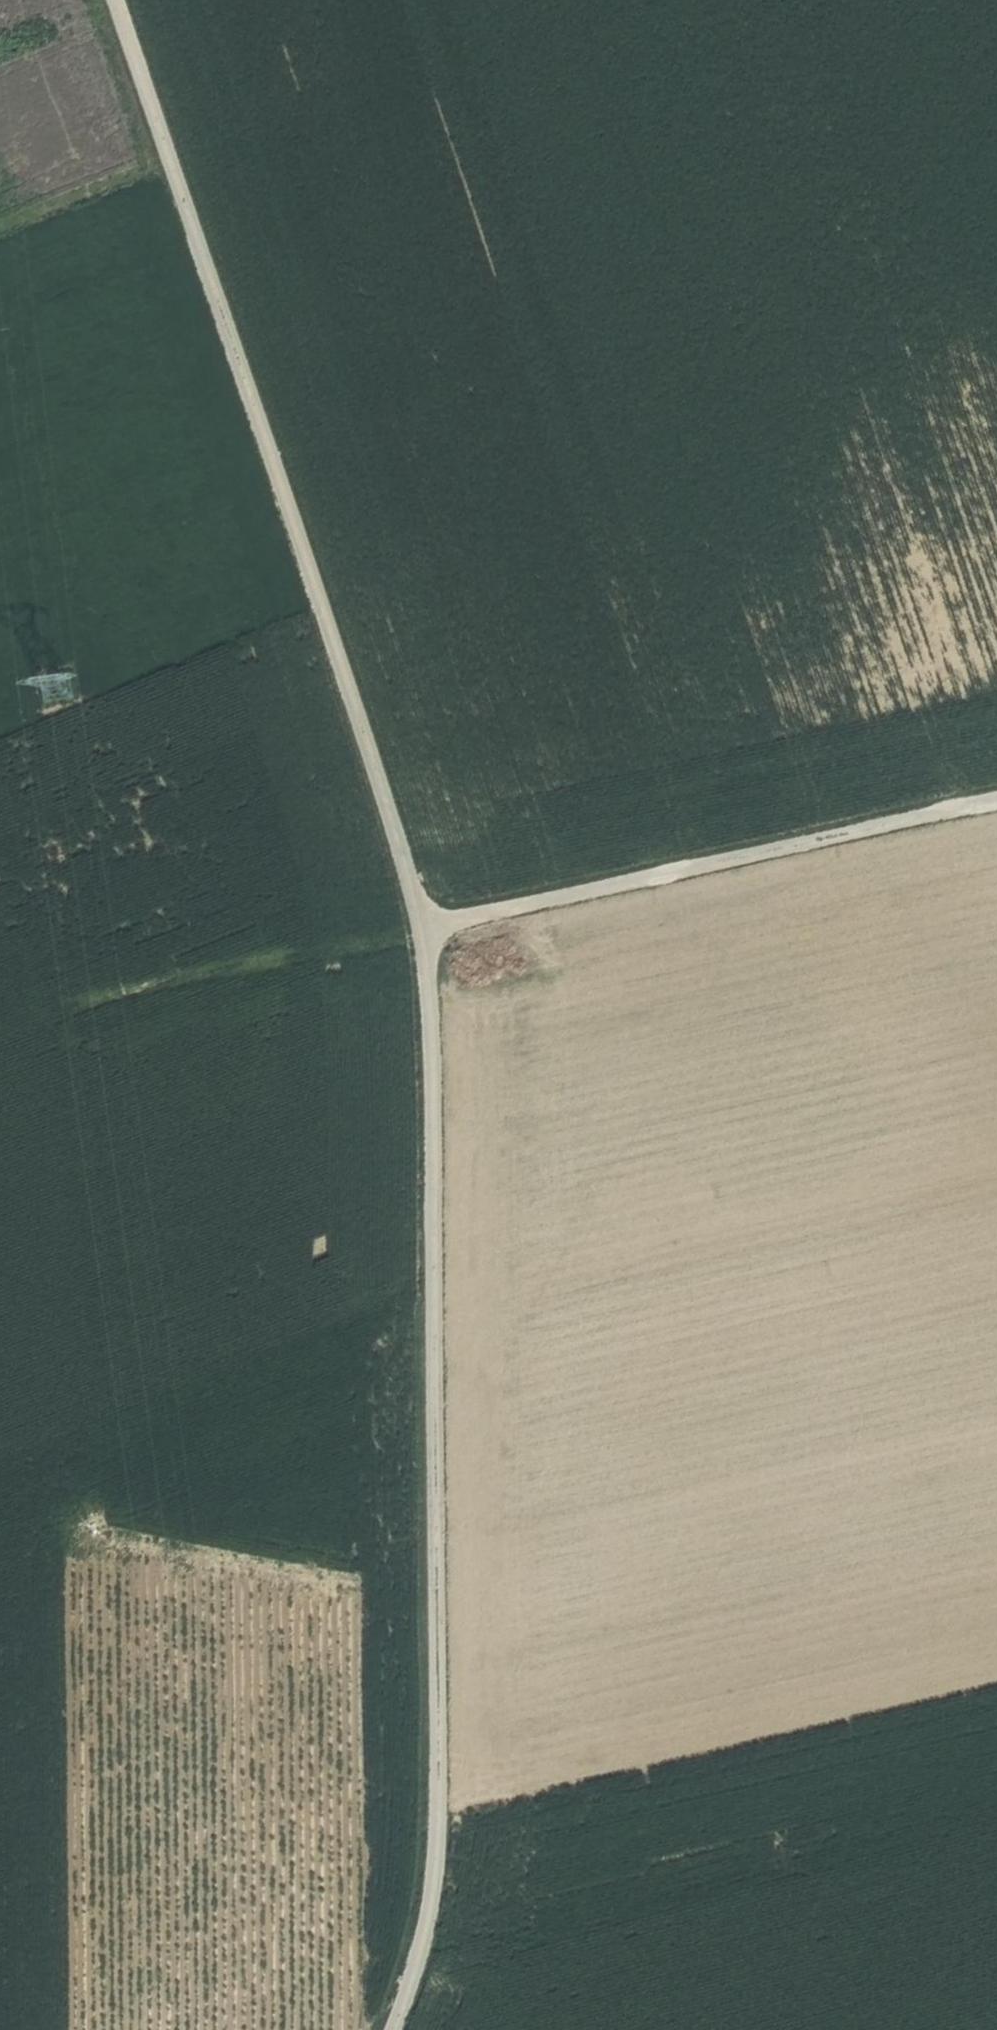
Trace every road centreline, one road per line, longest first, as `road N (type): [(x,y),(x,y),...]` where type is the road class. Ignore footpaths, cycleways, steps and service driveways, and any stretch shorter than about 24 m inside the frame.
road 1 (track): [(114,0),(422,932),(429,993),(439,1842),(423,1961),(399,2029)]
road 2 (track): [(996,804),(422,932)]

